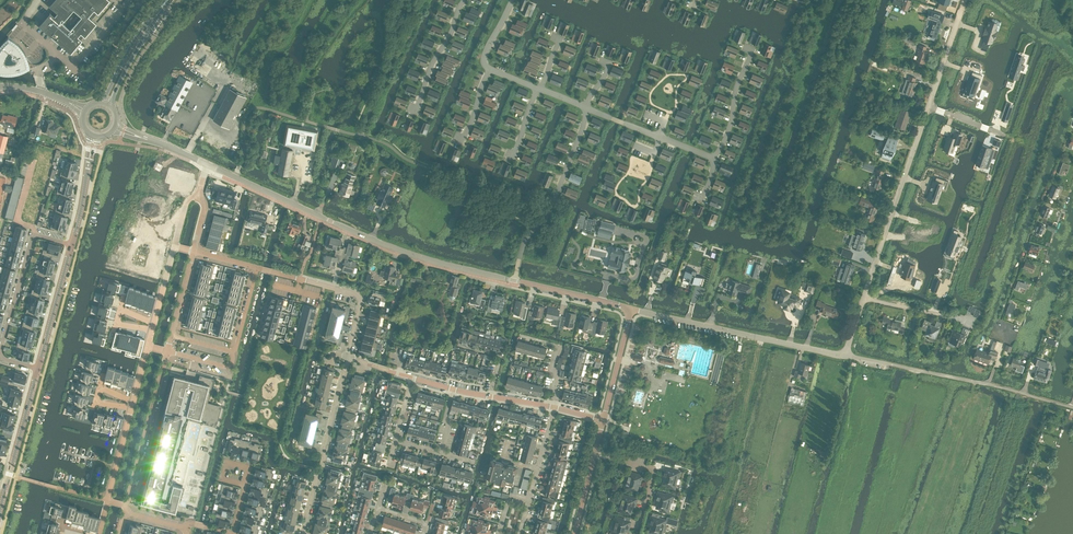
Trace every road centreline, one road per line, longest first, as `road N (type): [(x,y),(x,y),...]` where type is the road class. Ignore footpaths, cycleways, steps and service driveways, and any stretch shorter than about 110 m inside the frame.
road 1 (tertiary): [(632,309),(415,256),(206,163)]
road 2 (unclassified): [(1072,408),(845,356)]
road 3 (unclassified): [(845,356),(632,309)]
road 4 (residential): [(863,299),(928,106)]
road 5 (residential): [(71,245),(31,239),(0,354),(38,368)]
road 6 (residential): [(303,533),(348,357)]
road 7 (residential): [(256,268),(230,367),(168,351)]
road 8 (residential): [(127,506),(168,351)]
road 9 (residential): [(148,347),(107,500)]
road 10 (residential): [(348,357),(360,296),(275,273)]
road 11 (tertiary): [(0,507),(38,368)]
road 12 (tertiary): [(38,368),(71,245)]
road 13 (residential): [(638,528),(654,470),(595,454)]
road 14 (tertiary): [(110,105),(170,0)]

